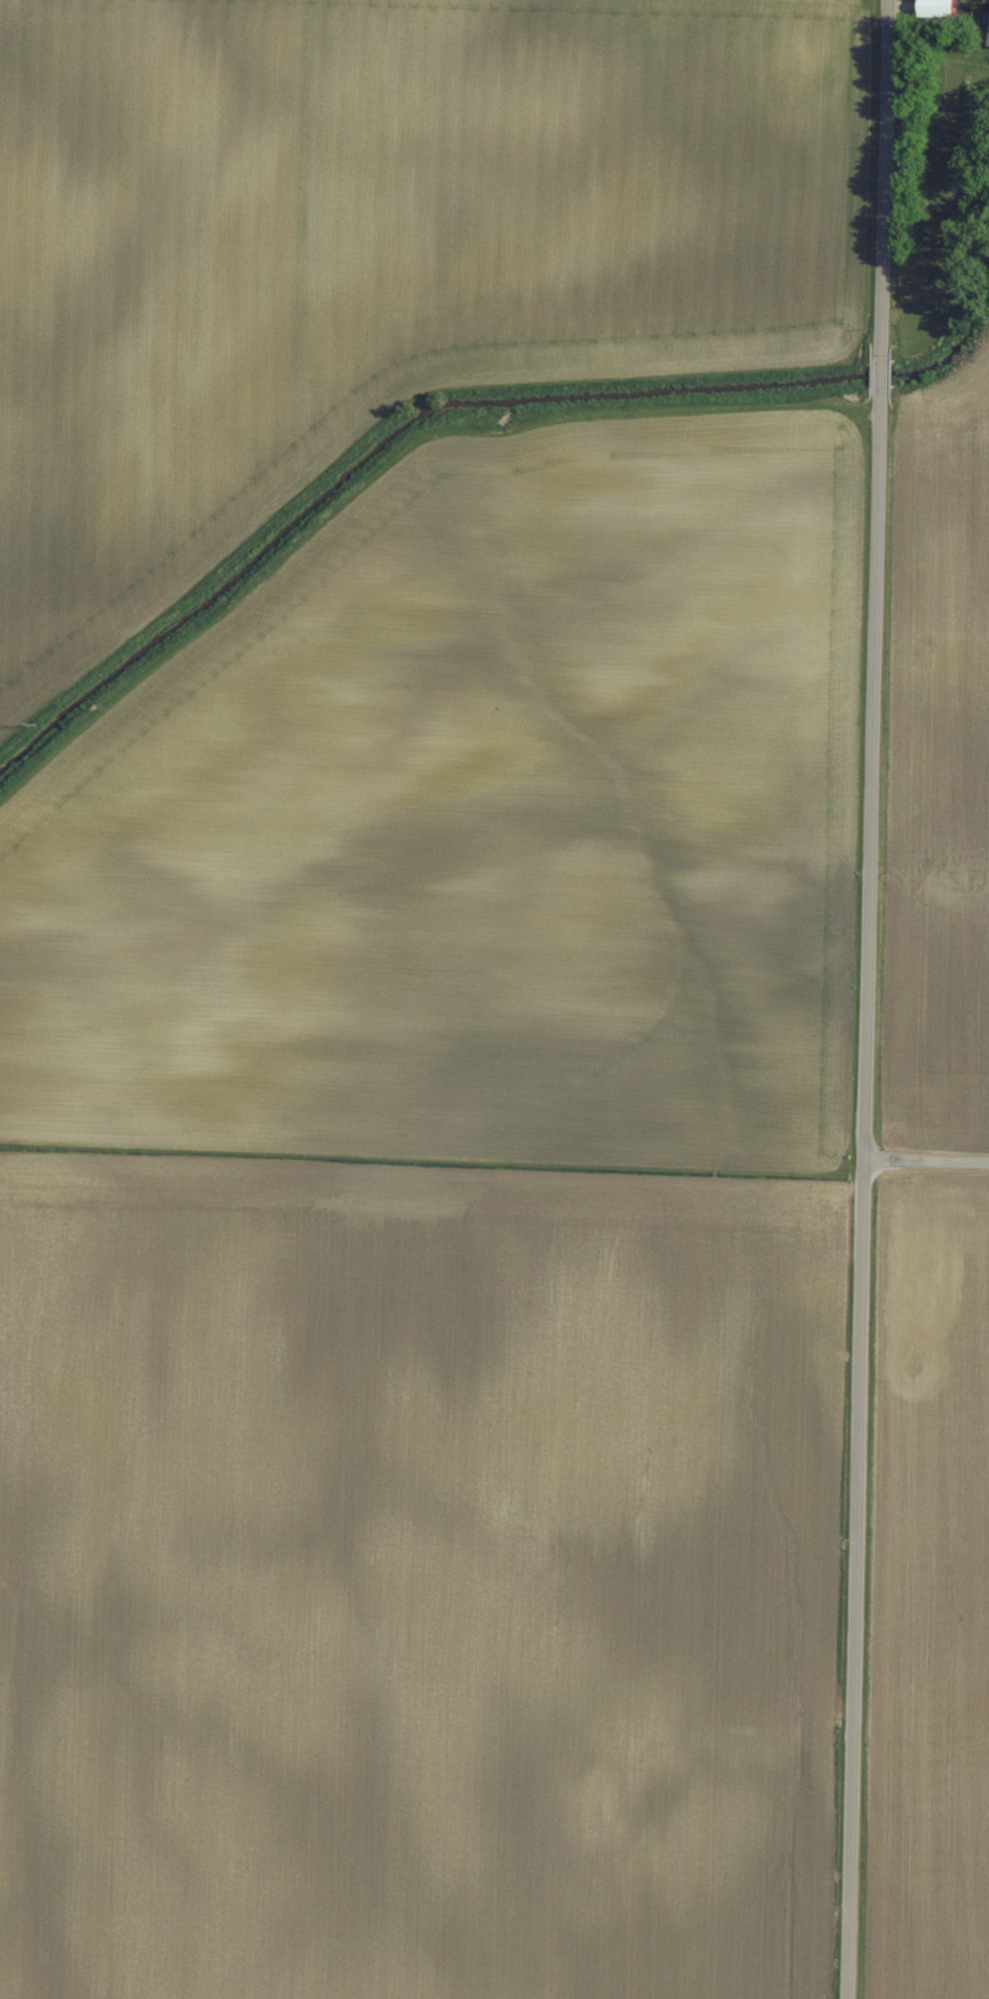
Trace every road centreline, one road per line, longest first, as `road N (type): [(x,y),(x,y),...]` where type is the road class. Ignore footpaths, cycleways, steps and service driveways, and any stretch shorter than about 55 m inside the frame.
road 1 (residential): [(843,1998),(889,0)]
road 2 (residential): [(988,1161),(863,1158)]

